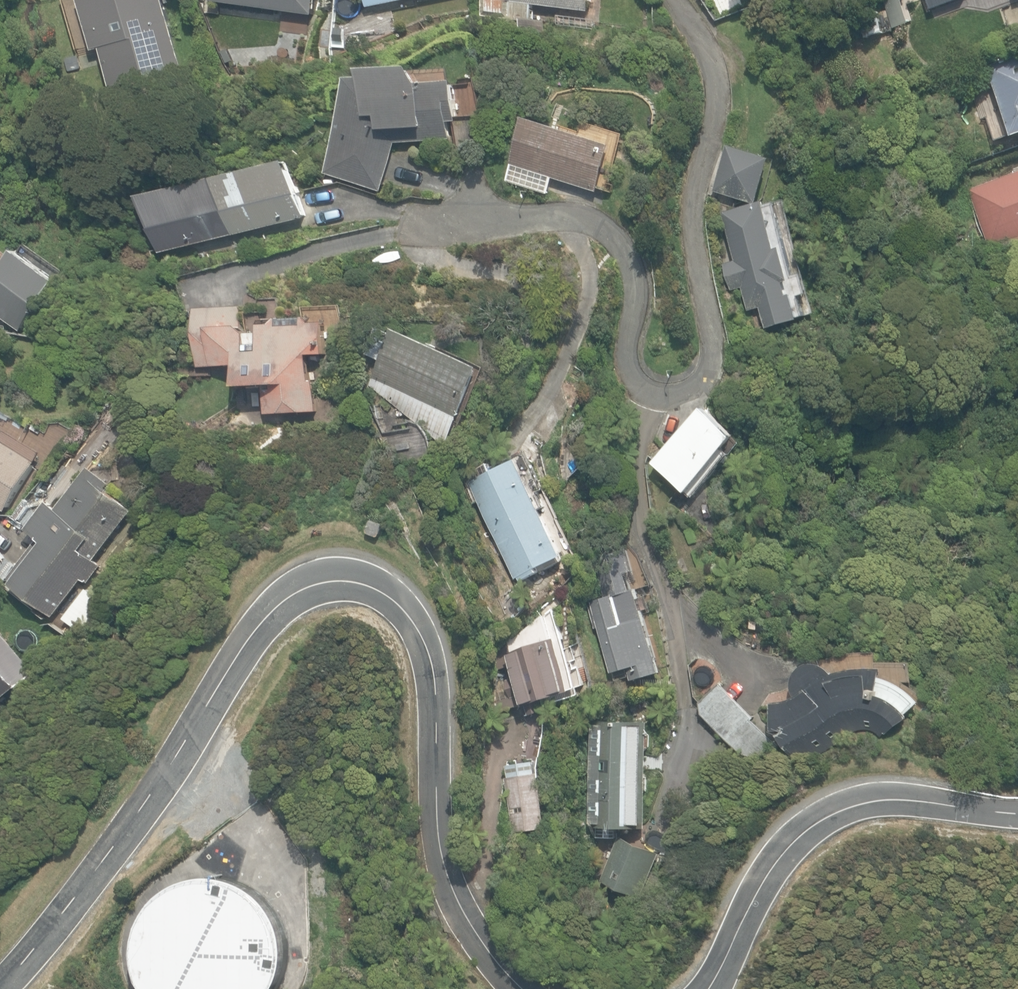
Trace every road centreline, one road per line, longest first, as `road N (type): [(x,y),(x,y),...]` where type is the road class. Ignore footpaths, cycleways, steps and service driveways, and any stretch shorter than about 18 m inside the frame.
road 1 (residential): [(523,988),(469,922),(441,853),(426,647),(390,598),(342,581),(291,595),(261,623),(156,788),(0,986)]
road 2 (residential): [(676,0),(720,77),(723,104),(695,181),(709,363),(689,393),(639,390),(623,373),(631,280),(627,259),(601,231),(581,218),(431,220)]
road 3 (residential): [(1017,814),(898,799),(834,813),(779,858),(708,988)]

